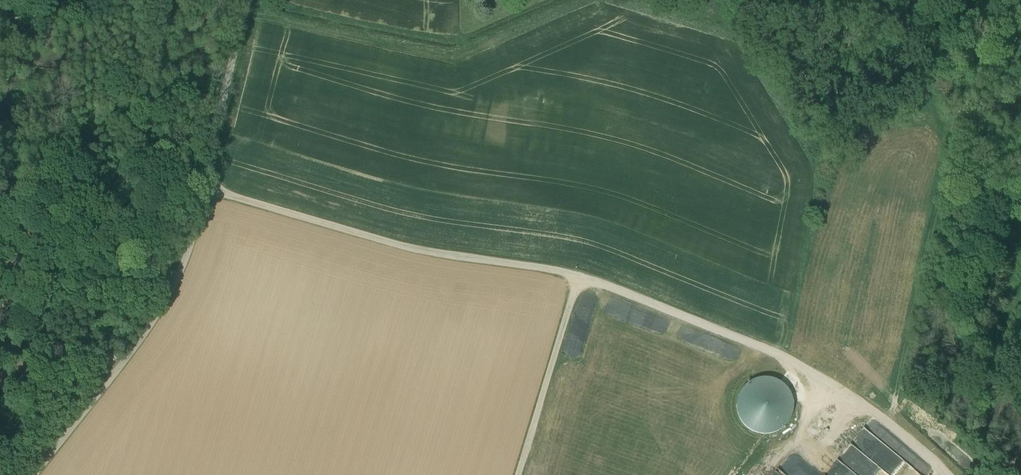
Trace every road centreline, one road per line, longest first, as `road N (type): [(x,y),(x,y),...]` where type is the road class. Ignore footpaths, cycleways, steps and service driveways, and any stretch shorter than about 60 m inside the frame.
road 1 (track): [(517,474),(579,275),(419,250),(205,187)]
road 2 (unclassified): [(34,474),(176,283),(248,0)]
road 3 (track): [(579,275),(791,360),(886,419),(947,474)]

